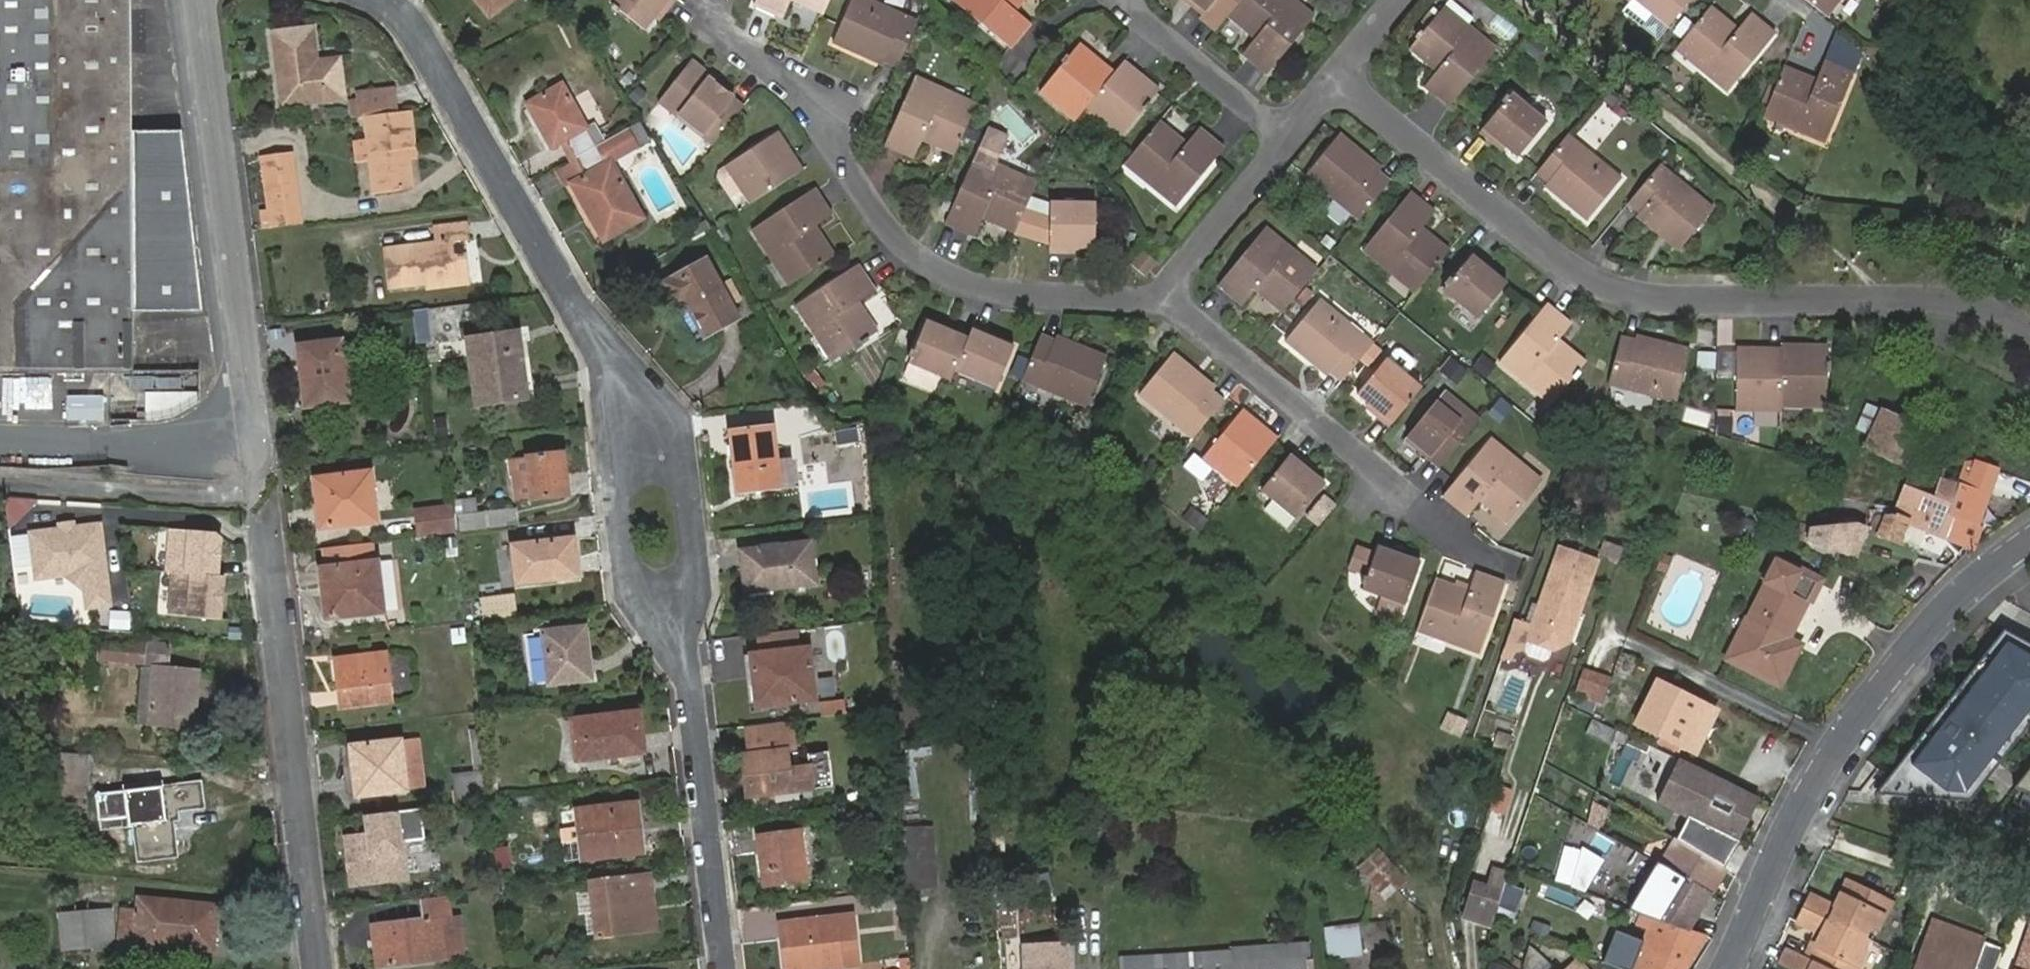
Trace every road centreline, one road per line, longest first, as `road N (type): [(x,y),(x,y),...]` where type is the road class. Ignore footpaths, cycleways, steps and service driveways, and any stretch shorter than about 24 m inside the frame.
road 1 (residential): [(2029,340),(2000,315),(1943,302),(1634,292),(1572,263),(1343,74)]
road 2 (residential): [(711,28),(819,104),(889,232),(962,285),(1097,301),(1159,294)]
road 3 (residential): [(1734,968),(1849,729),(1933,626),(2029,543)]
road 4 (unclassified): [(198,0),(257,494)]
road 5 (residential): [(380,0),(416,35),(637,419)]
road 6 (residential): [(1159,294),(1448,537),(1519,566)]
road 7 (residential): [(270,530),(318,968)]
road 8 (residential): [(677,616),(723,968)]
road 9 (residential): [(677,616),(626,564),(617,505),(637,419)]
road 10 (residential): [(637,419),(687,496),(694,557),(677,616)]
road 11 (residential): [(1129,0),(1287,142)]
road 12 (residential): [(1159,294),(1287,142)]

